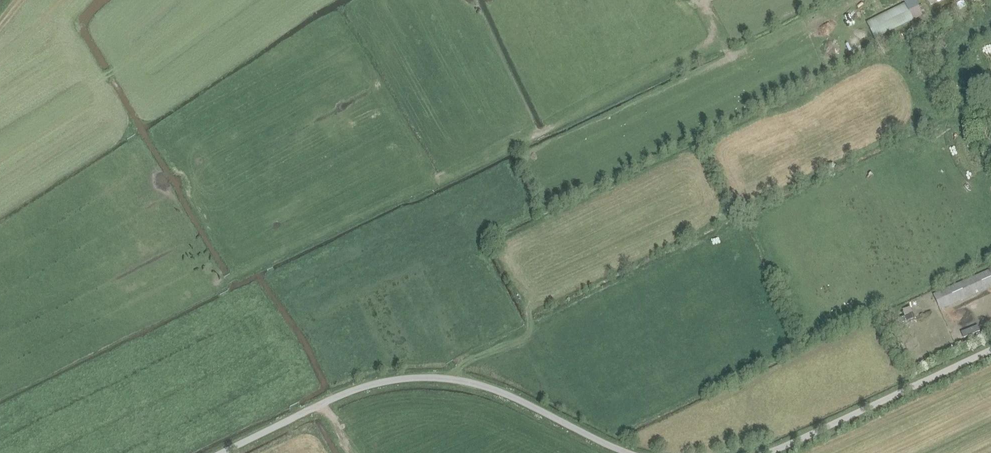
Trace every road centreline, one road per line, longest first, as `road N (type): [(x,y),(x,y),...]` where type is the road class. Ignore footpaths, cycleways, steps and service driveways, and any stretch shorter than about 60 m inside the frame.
road 1 (unclassified): [(215,452),(398,375),(471,380),(639,452)]
road 2 (unclassified): [(761,452),(990,349)]

